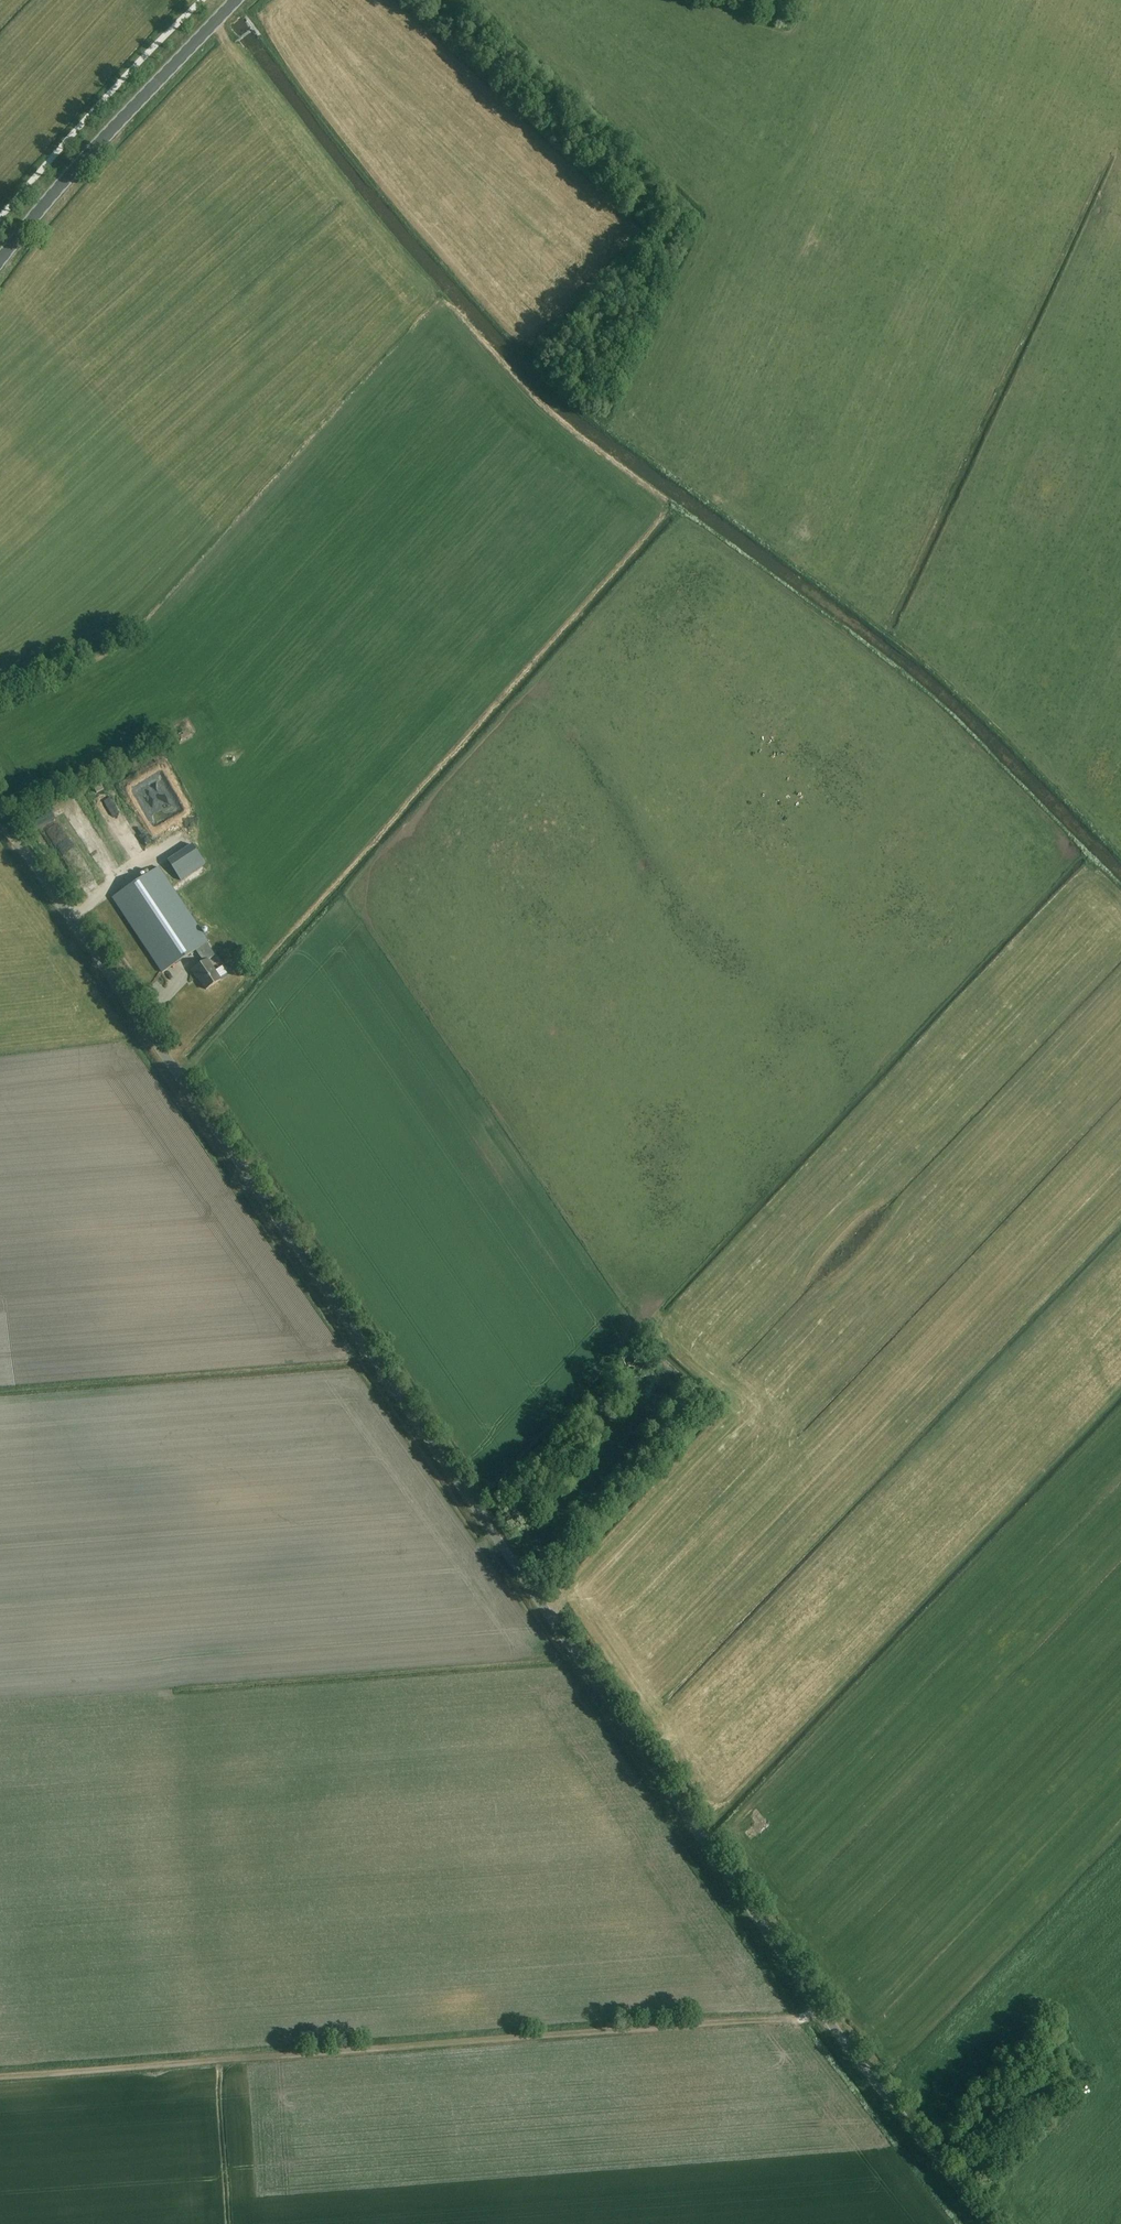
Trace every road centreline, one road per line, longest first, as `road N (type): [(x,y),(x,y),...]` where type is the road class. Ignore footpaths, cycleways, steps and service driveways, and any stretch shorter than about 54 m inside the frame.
road 1 (unclassified): [(987,2223),(817,2005),(0,815)]
road 2 (track): [(0,2078),(789,2017),(817,2005)]
road 3 (primary): [(0,260),(235,0)]

